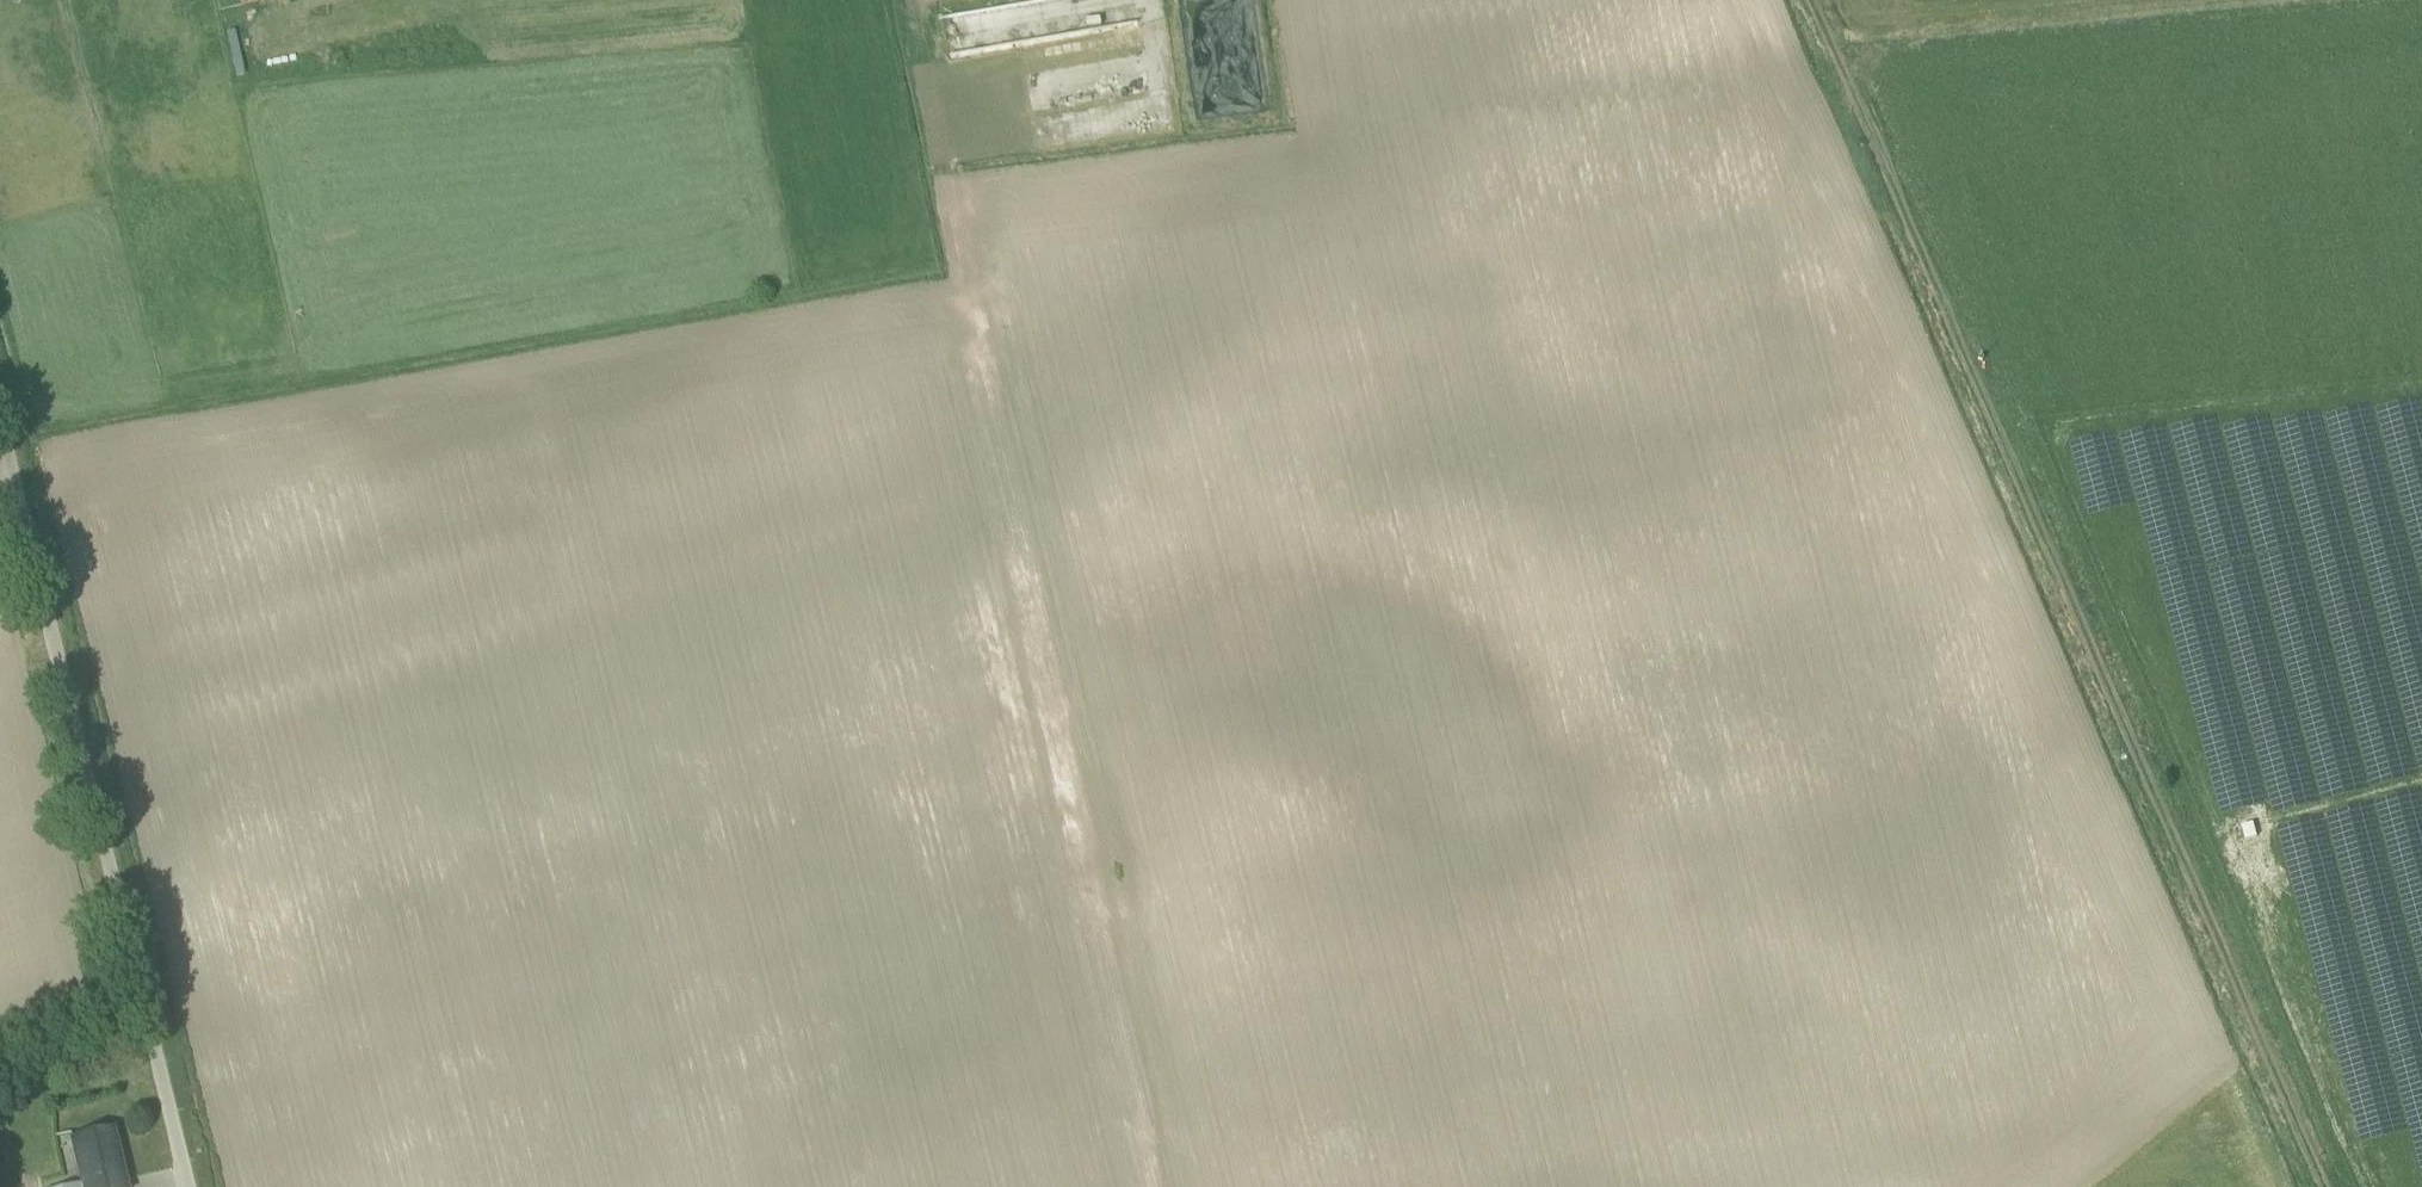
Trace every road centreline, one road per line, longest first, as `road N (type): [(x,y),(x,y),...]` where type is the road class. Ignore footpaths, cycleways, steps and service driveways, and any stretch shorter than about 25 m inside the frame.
road 1 (track): [(2321,1186),(1810,0)]
road 2 (track): [(1149,1186),(913,0)]
road 3 (unclassified): [(180,1186),(0,436)]

